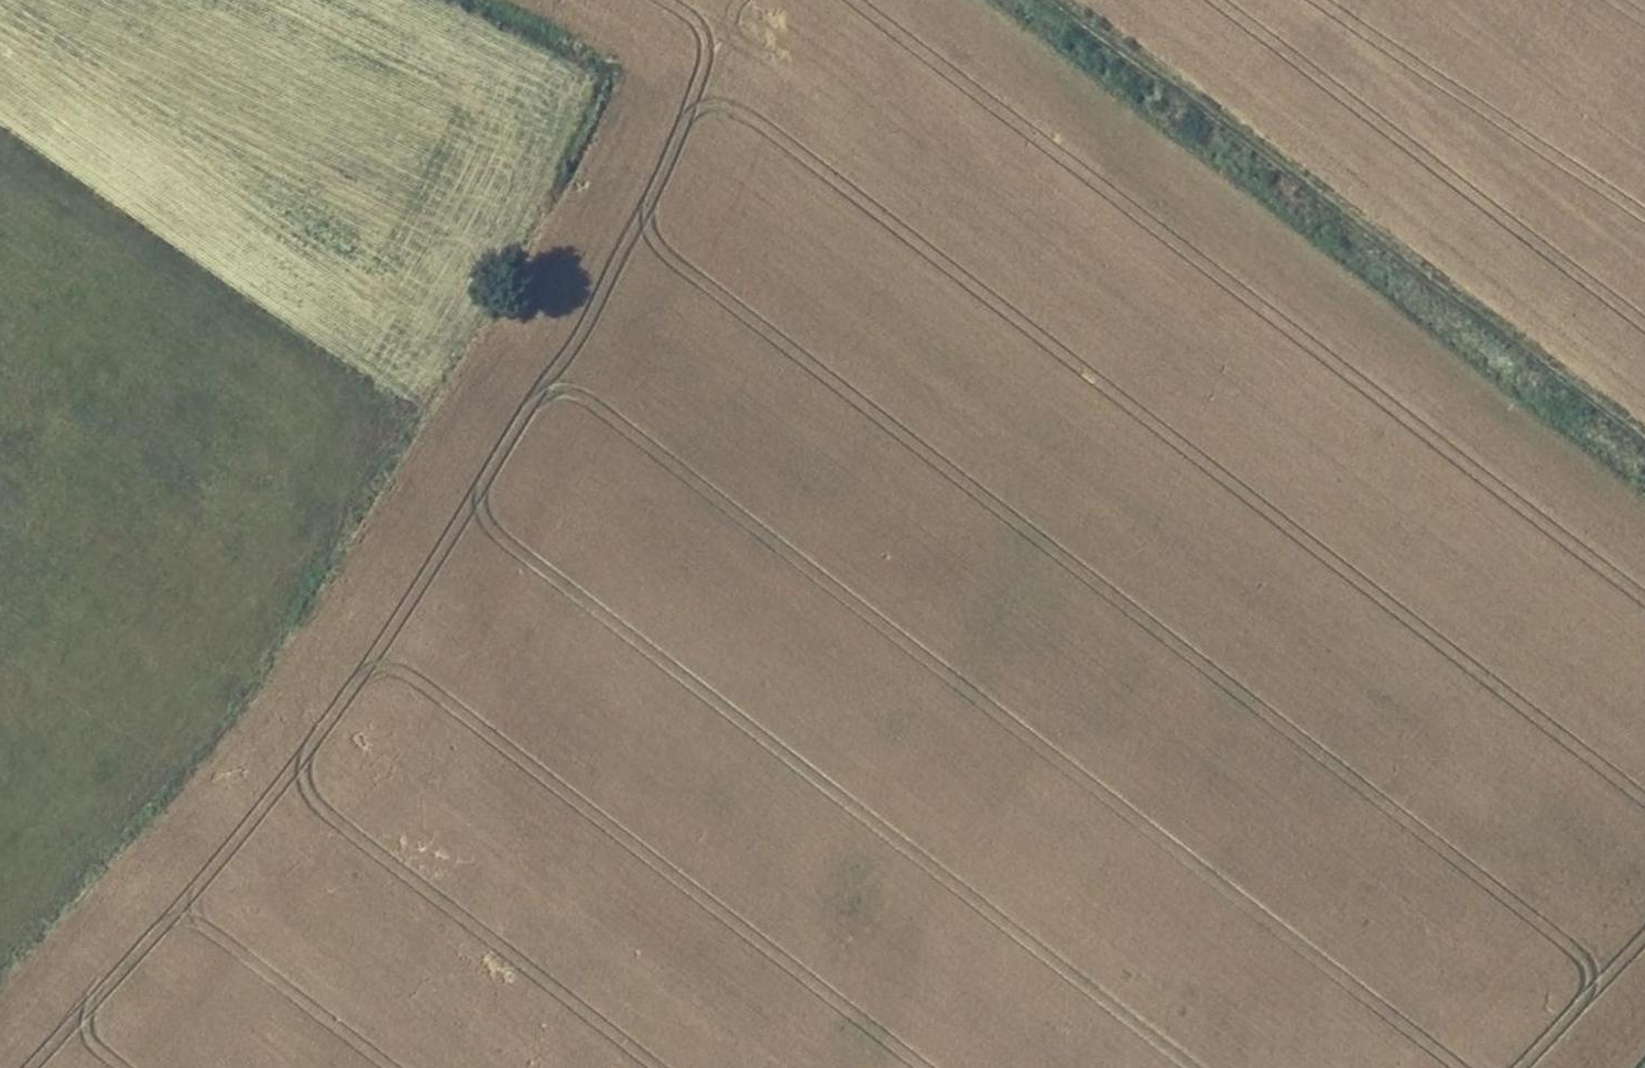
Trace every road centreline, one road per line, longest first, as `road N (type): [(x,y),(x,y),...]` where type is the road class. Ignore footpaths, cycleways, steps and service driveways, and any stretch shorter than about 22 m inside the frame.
road 1 (track): [(1644,433),(1061,0)]

